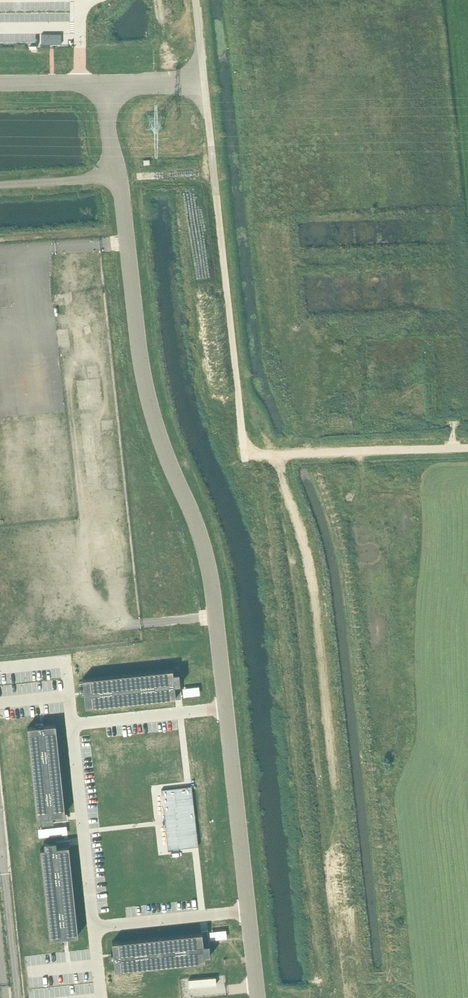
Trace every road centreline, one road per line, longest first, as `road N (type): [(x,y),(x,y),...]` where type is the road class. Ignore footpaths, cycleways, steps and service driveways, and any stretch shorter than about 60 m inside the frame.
road 1 (tertiary): [(359,997),(306,551),(234,354)]
road 2 (tertiary): [(248,448),(278,522),(296,603),(342,997)]
road 3 (unclassified): [(118,177),(145,381),(211,575),(226,708)]
road 4 (unclassified): [(248,909),(94,928),(71,724),(226,708)]
road 5 (tertiary): [(171,80),(215,369),(243,437)]
road 6 (tertiary): [(234,354),(189,79)]
road 7 (track): [(254,455),(467,447)]
road 8 (unclassified): [(226,708),(248,909)]
road 9 (unclassified): [(213,173),(234,354)]

